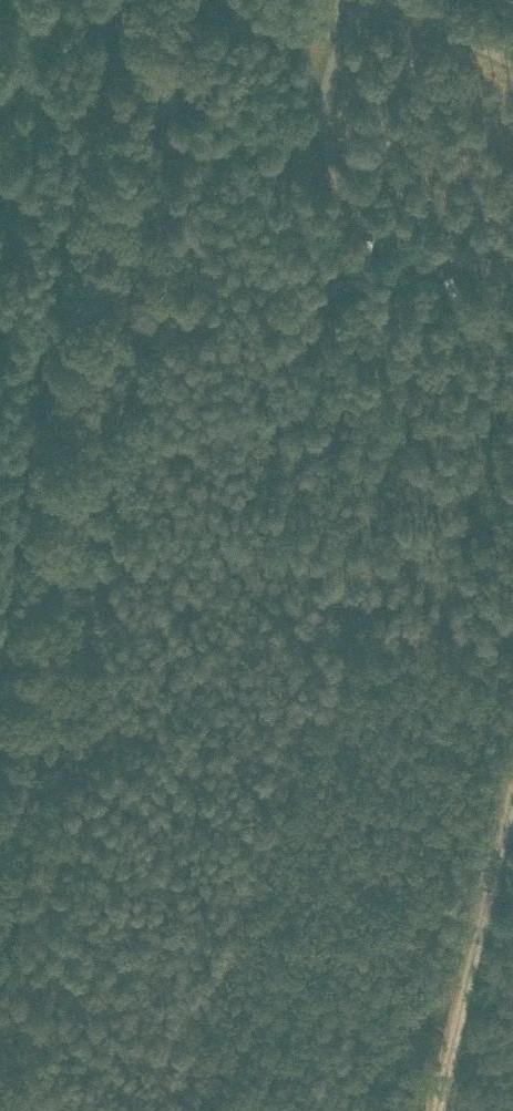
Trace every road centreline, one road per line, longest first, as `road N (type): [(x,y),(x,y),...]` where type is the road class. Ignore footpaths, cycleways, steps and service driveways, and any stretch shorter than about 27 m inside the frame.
road 1 (track): [(2,1110),(93,627)]
road 2 (track): [(435,1110),(512,790)]
road 3 (unclassified): [(332,165),(353,203),(390,237),(512,271)]
road 4 (unclassified): [(332,165),(323,115),(333,64),(369,0)]

